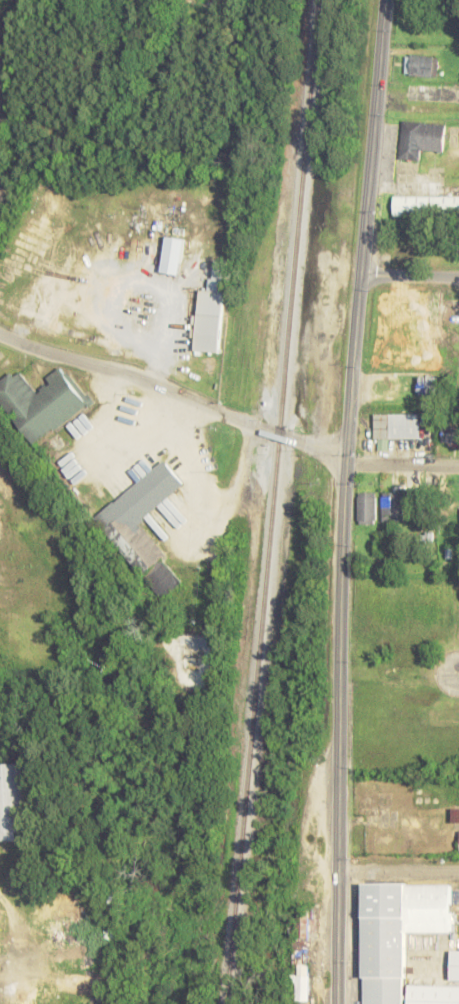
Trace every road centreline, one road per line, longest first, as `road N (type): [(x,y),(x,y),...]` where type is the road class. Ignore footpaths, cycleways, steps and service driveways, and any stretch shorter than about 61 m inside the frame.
road 1 (primary): [(336,1003),(339,570),(384,0)]
road 2 (tertiary): [(345,461),(0,335)]
road 3 (residential): [(458,873),(336,875)]

